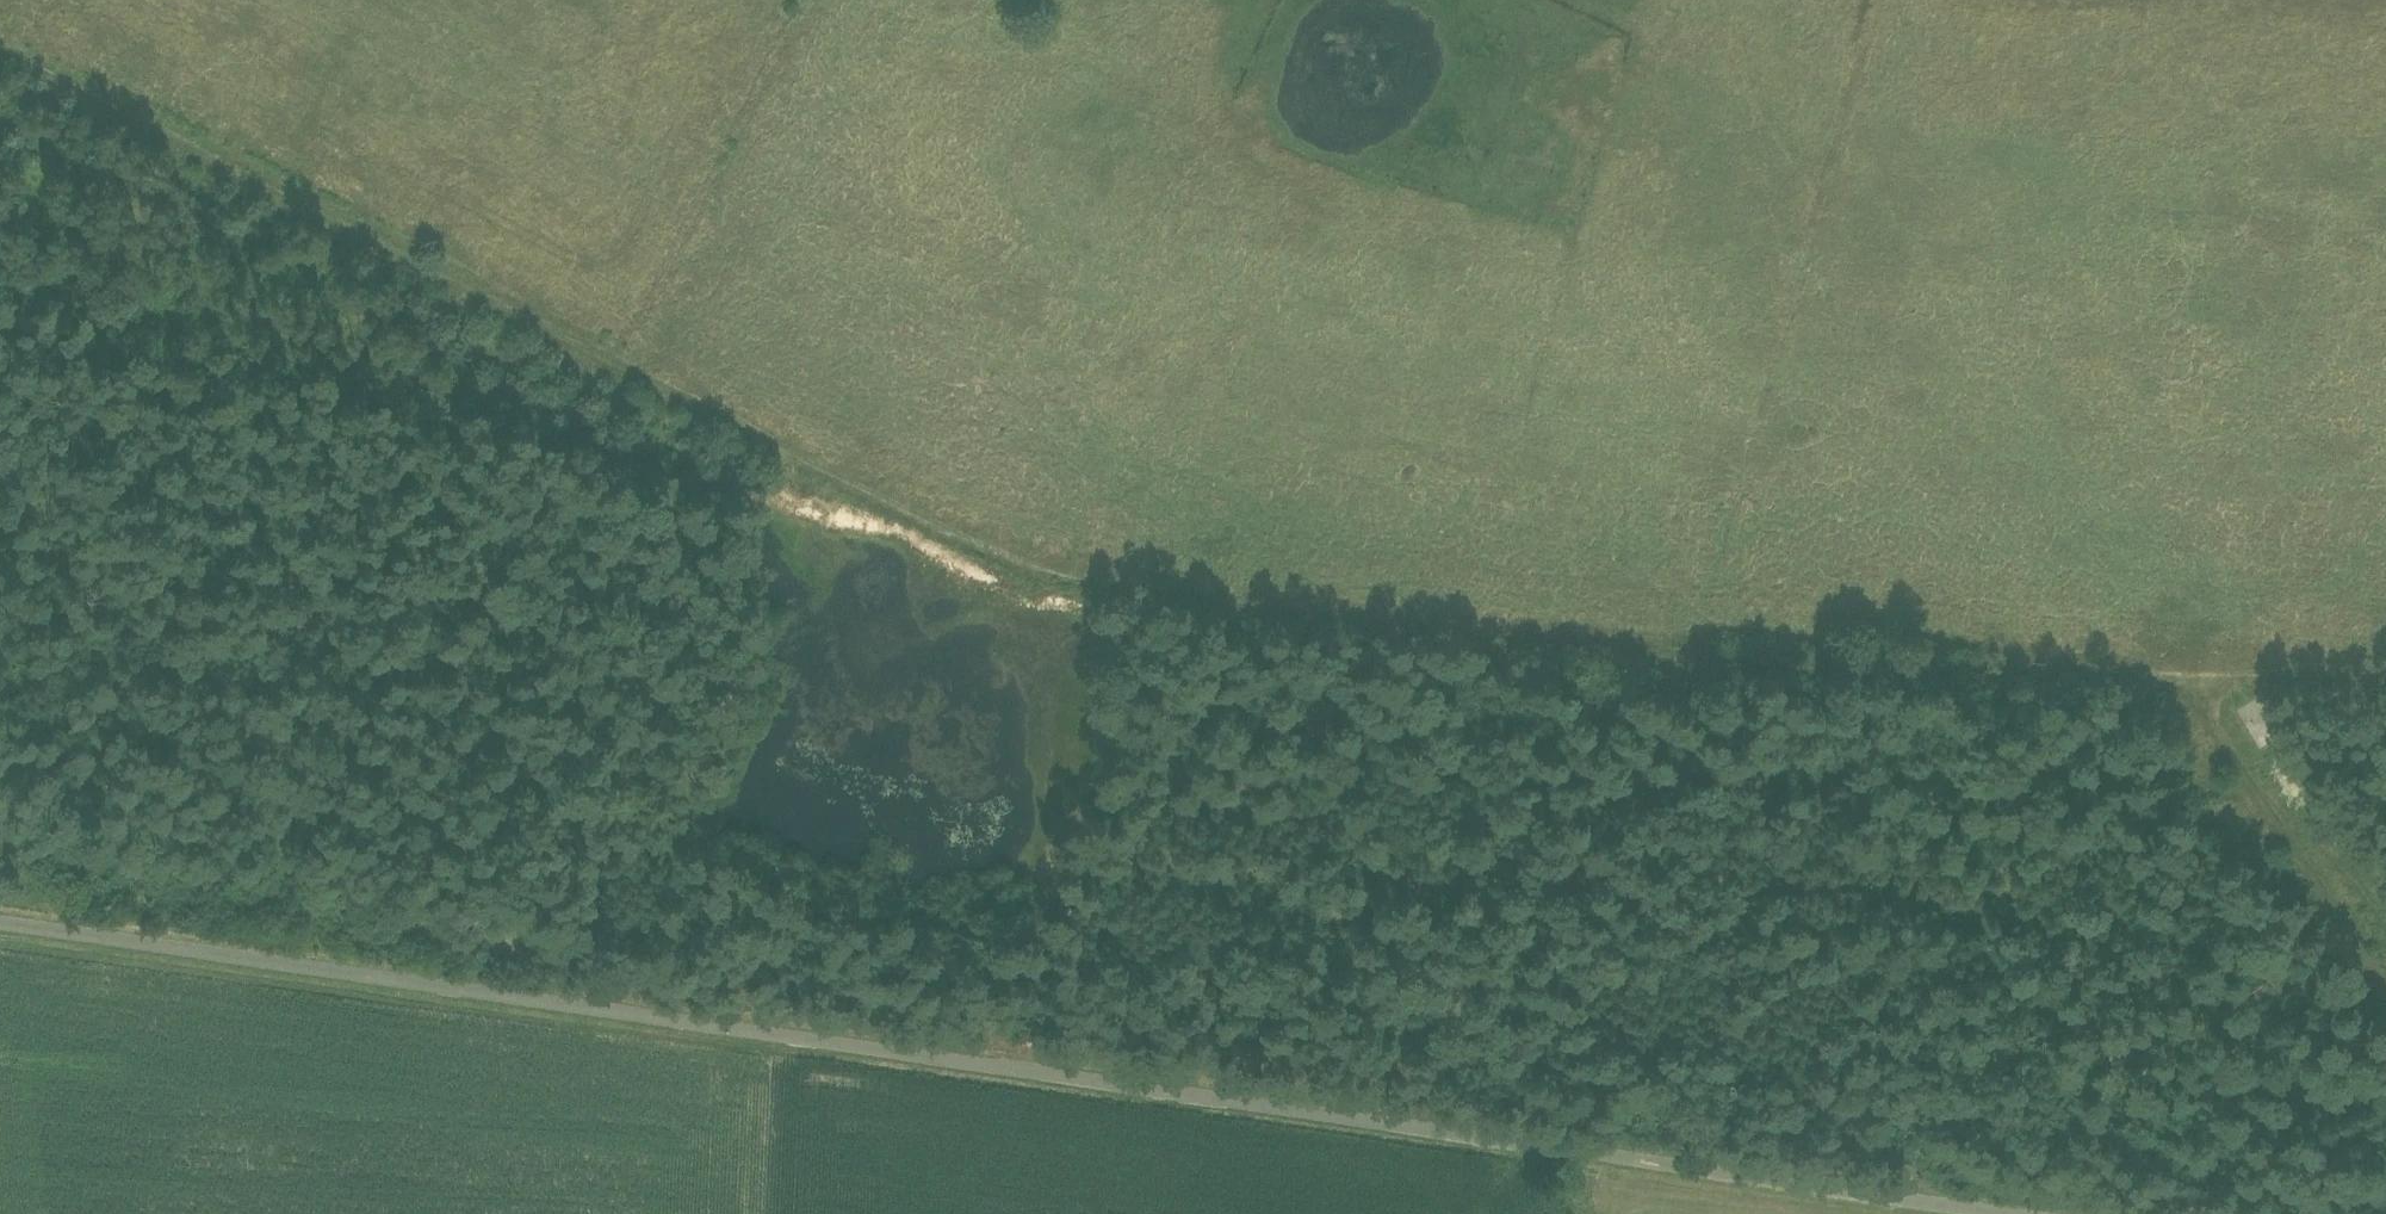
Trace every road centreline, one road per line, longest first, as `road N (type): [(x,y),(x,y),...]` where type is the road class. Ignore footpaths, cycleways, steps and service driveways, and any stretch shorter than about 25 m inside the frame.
road 1 (track): [(0,54),(936,536),(1049,586),(1245,613),(2385,672)]
road 2 (residential): [(0,924),(2063,1213)]
road 3 (track): [(2385,937),(2181,664)]

